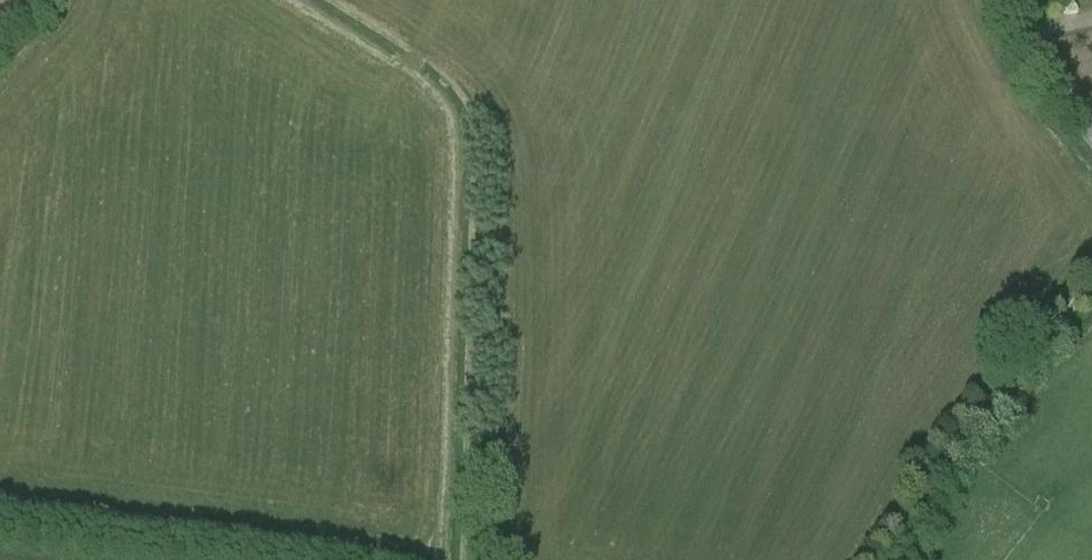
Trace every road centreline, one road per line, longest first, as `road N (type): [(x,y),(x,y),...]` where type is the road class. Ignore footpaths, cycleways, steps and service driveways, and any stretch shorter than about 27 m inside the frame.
road 1 (tertiary): [(1015,0),(1091,131)]

